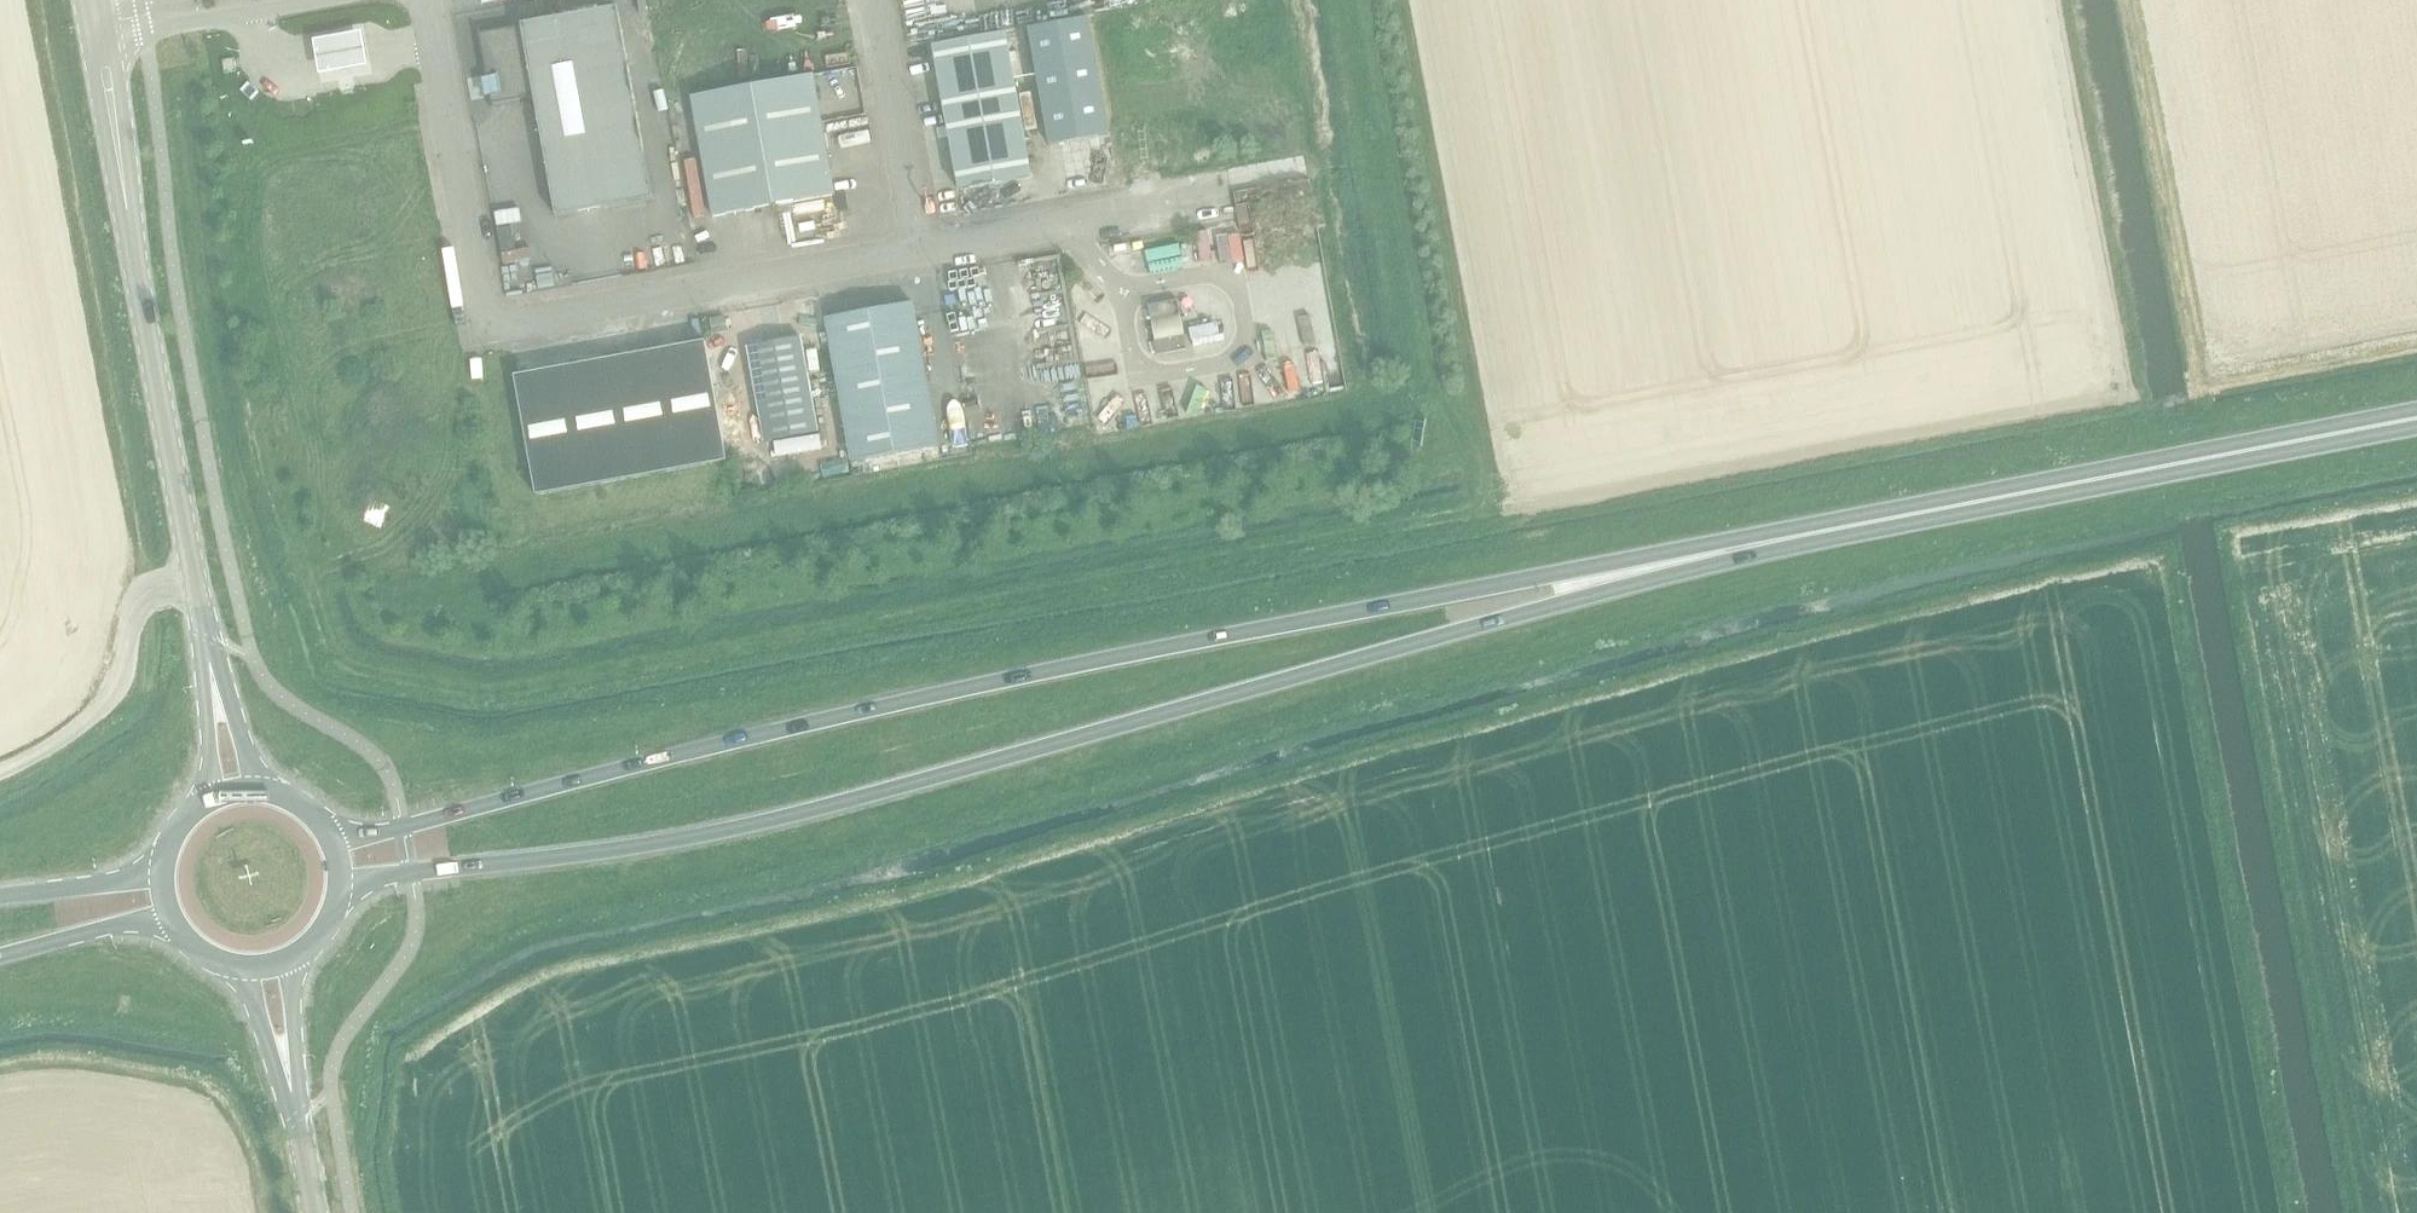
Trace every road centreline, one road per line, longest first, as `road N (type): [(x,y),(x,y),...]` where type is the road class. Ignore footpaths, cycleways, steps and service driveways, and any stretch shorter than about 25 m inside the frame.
road 1 (trunk): [(339,892),(410,871),(695,837),(1832,530)]
road 2 (trunk): [(1832,530),(1104,656),(402,827),(326,828)]
road 3 (unclassified): [(422,0),(492,333),(926,253)]
road 4 (trunk): [(1832,530),(2416,419)]
road 5 (tertiary): [(192,570),(96,22)]
road 6 (unclassified): [(926,253),(1229,194)]
road 7 (unclassified): [(192,570),(149,585),(135,598),(122,678),(94,714),(0,769)]
road 8 (unclassified): [(926,253),(876,0)]
road 9 (trunk): [(0,957),(172,917)]
road 10 (trunk): [(163,868),(0,897)]
road 11 (tertiary): [(205,637),(207,800)]
road 12 (secondary): [(236,964),(296,1114)]
road 13 (tertiary): [(253,788),(205,637)]
road 14 (secondary): [(296,1114),(287,958)]
road 15 (unclassified): [(96,22),(218,0)]

